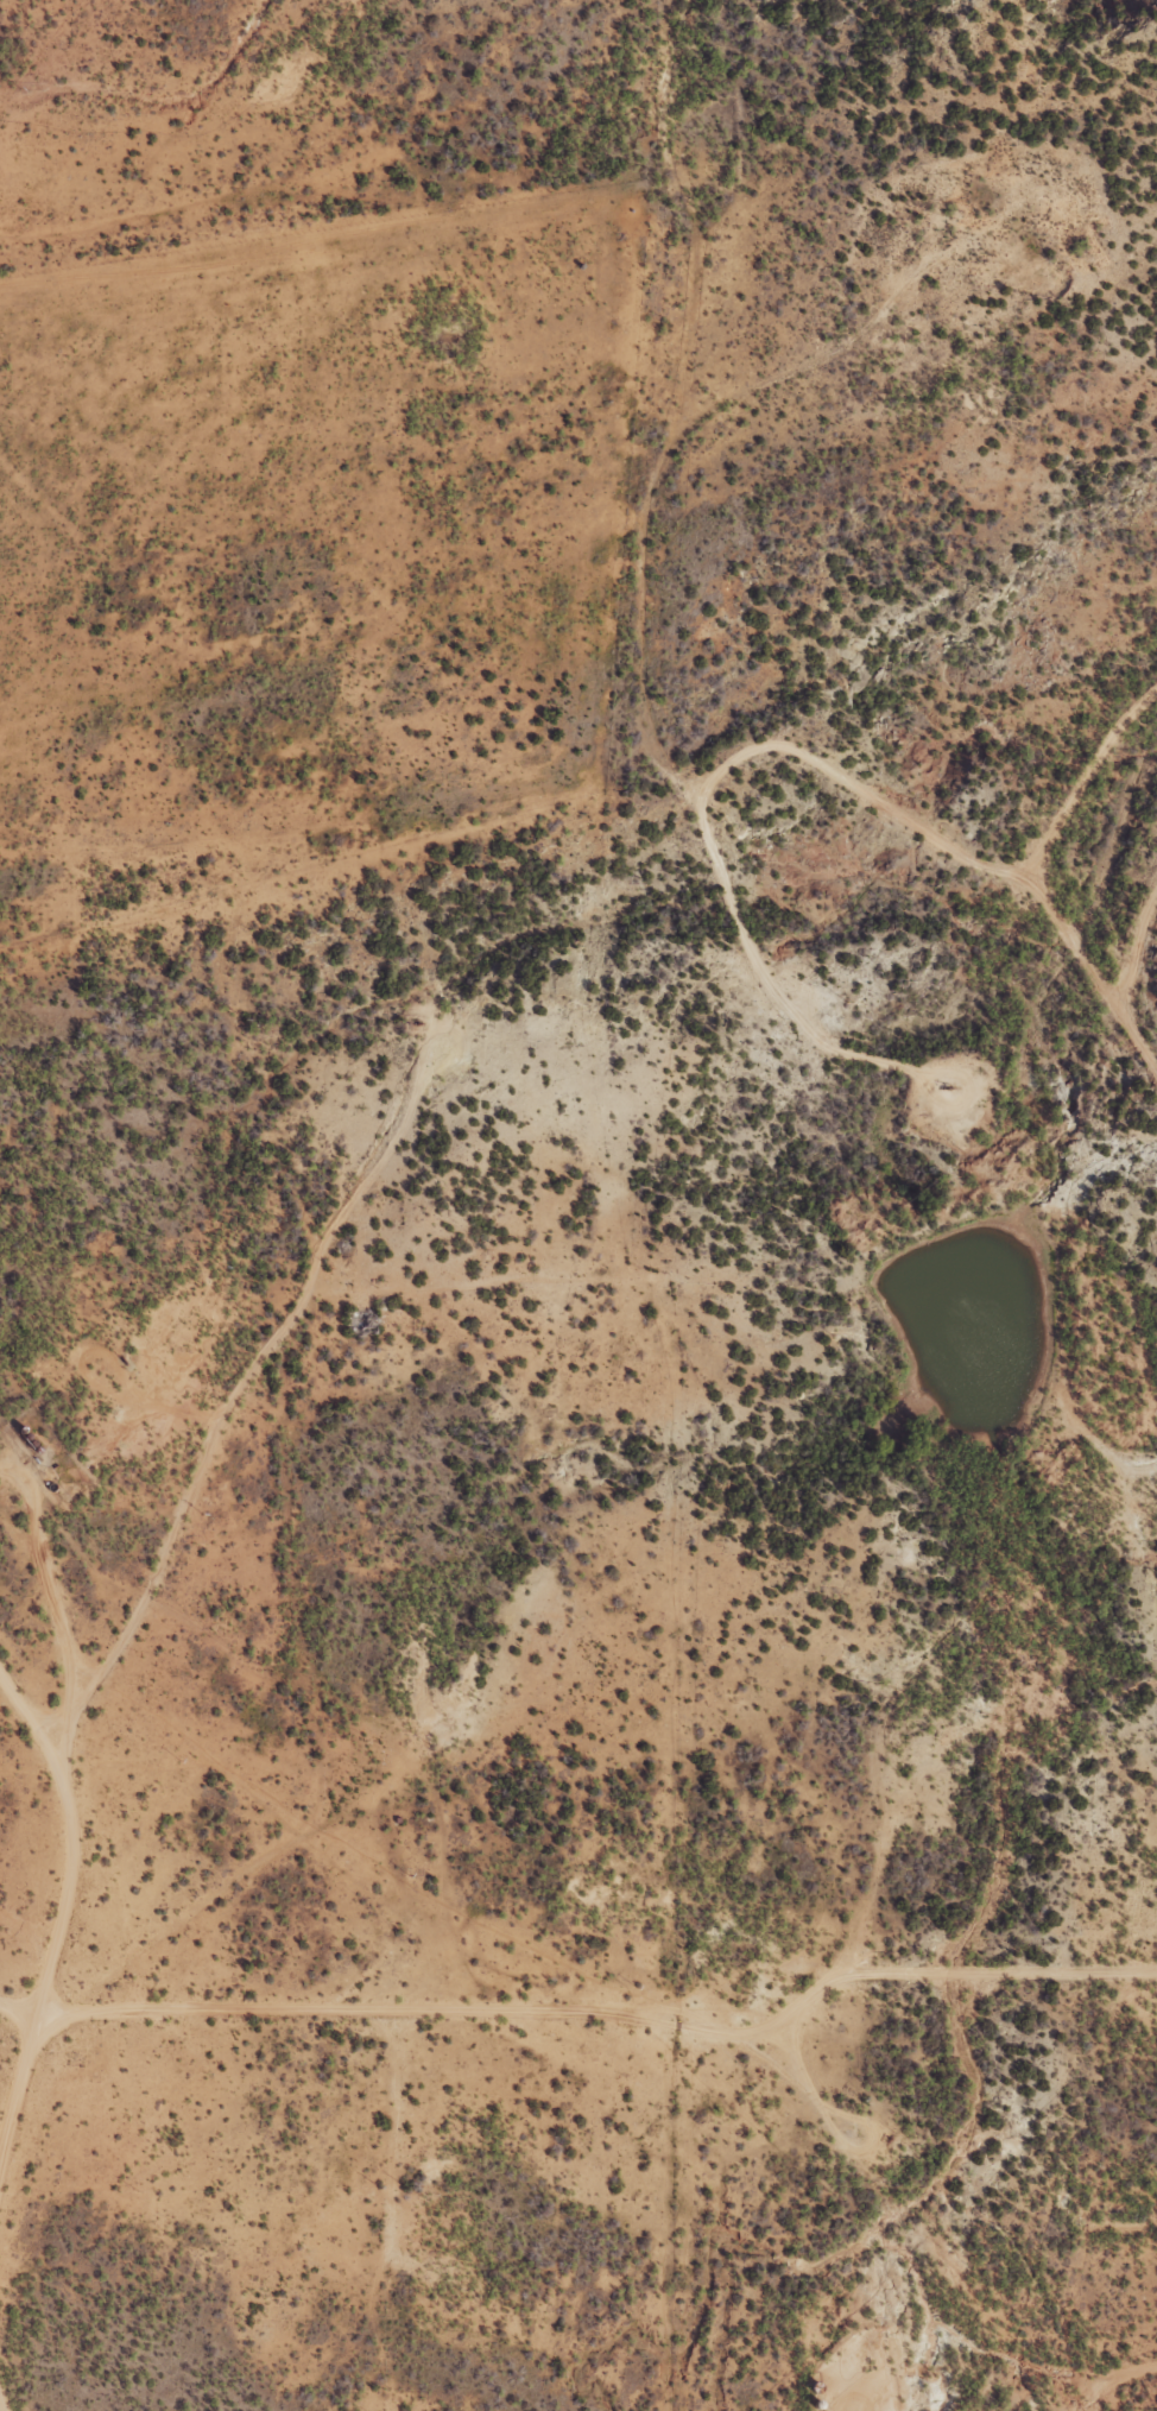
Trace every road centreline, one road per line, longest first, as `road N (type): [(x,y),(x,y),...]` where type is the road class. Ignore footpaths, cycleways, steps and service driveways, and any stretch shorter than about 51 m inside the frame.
road 1 (track): [(729,1364),(681,1327),(459,1302),(337,1339),(217,1466),(43,1787),(24,2016),(0,2119)]
road 2 (track): [(1156,2004),(198,2047),(24,2016),(0,1988)]
road 3 (track): [(896,373),(727,425),(677,487),(643,607),(637,702),(758,1022),(822,1074),(935,1122)]
road 4 (track): [(685,826),(778,780),(820,778),(906,850),(1067,953),(1121,1027),(1156,1096)]
road 5 (track): [(338,0),(272,165),(200,220),(0,274)]
road 6 (track): [(1067,953),(1067,875),(1156,732)]

